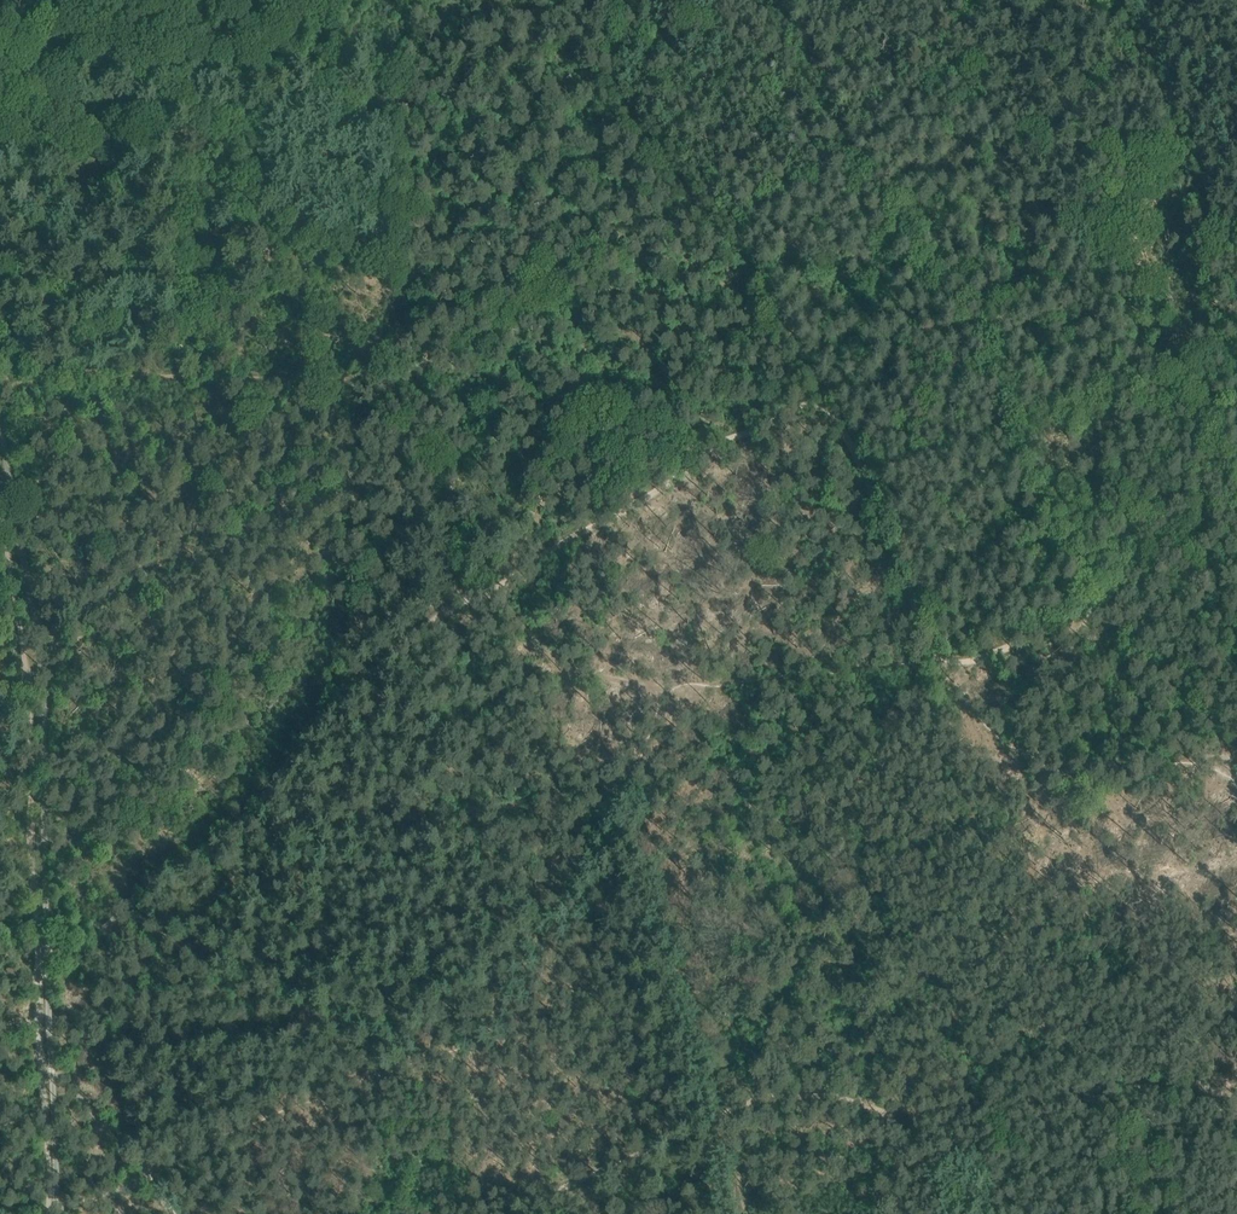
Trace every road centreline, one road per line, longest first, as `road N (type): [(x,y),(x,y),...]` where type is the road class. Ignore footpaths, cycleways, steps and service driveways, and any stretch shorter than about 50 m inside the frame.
road 1 (track): [(45,1213),(23,572),(0,386)]

